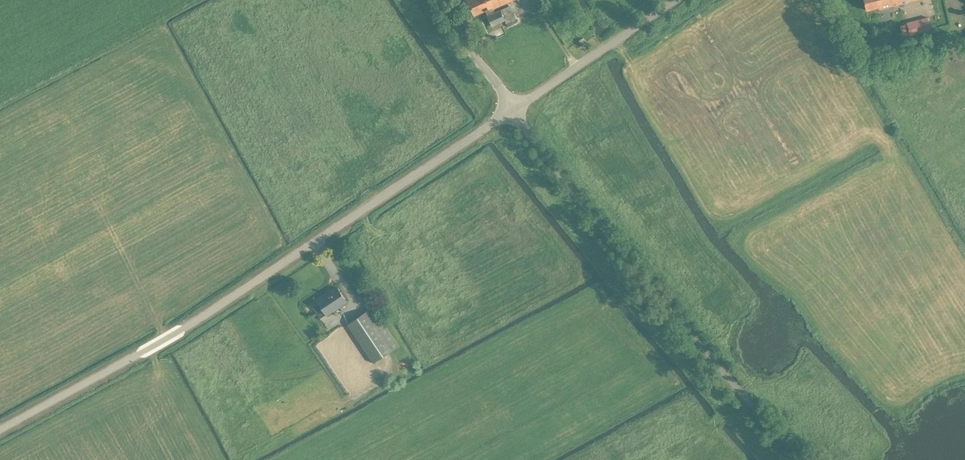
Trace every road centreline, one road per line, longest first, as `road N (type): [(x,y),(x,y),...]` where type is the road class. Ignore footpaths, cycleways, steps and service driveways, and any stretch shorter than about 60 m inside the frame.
road 1 (unclassified): [(0,430),(208,316),(514,109)]
road 2 (unclassified): [(809,459),(734,385),(514,109)]
road 3 (unclassified): [(514,109),(675,0)]
road 4 (unclassified): [(514,109),(443,0)]

